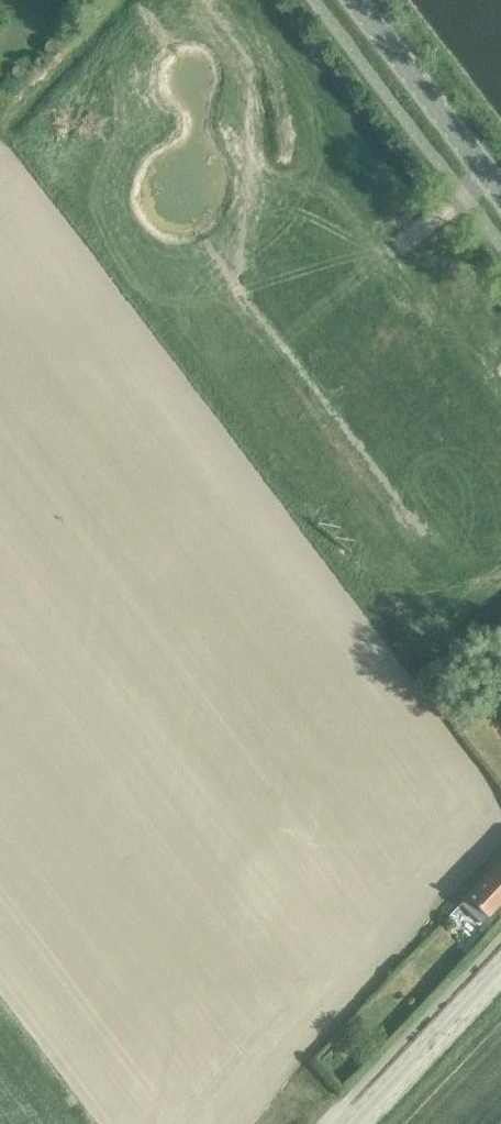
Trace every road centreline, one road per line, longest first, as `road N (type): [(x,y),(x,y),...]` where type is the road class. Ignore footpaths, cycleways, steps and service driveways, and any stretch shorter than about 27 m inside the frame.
road 1 (tertiary): [(500,191),(355,0)]
road 2 (tertiary): [(500,970),(355,1123)]

